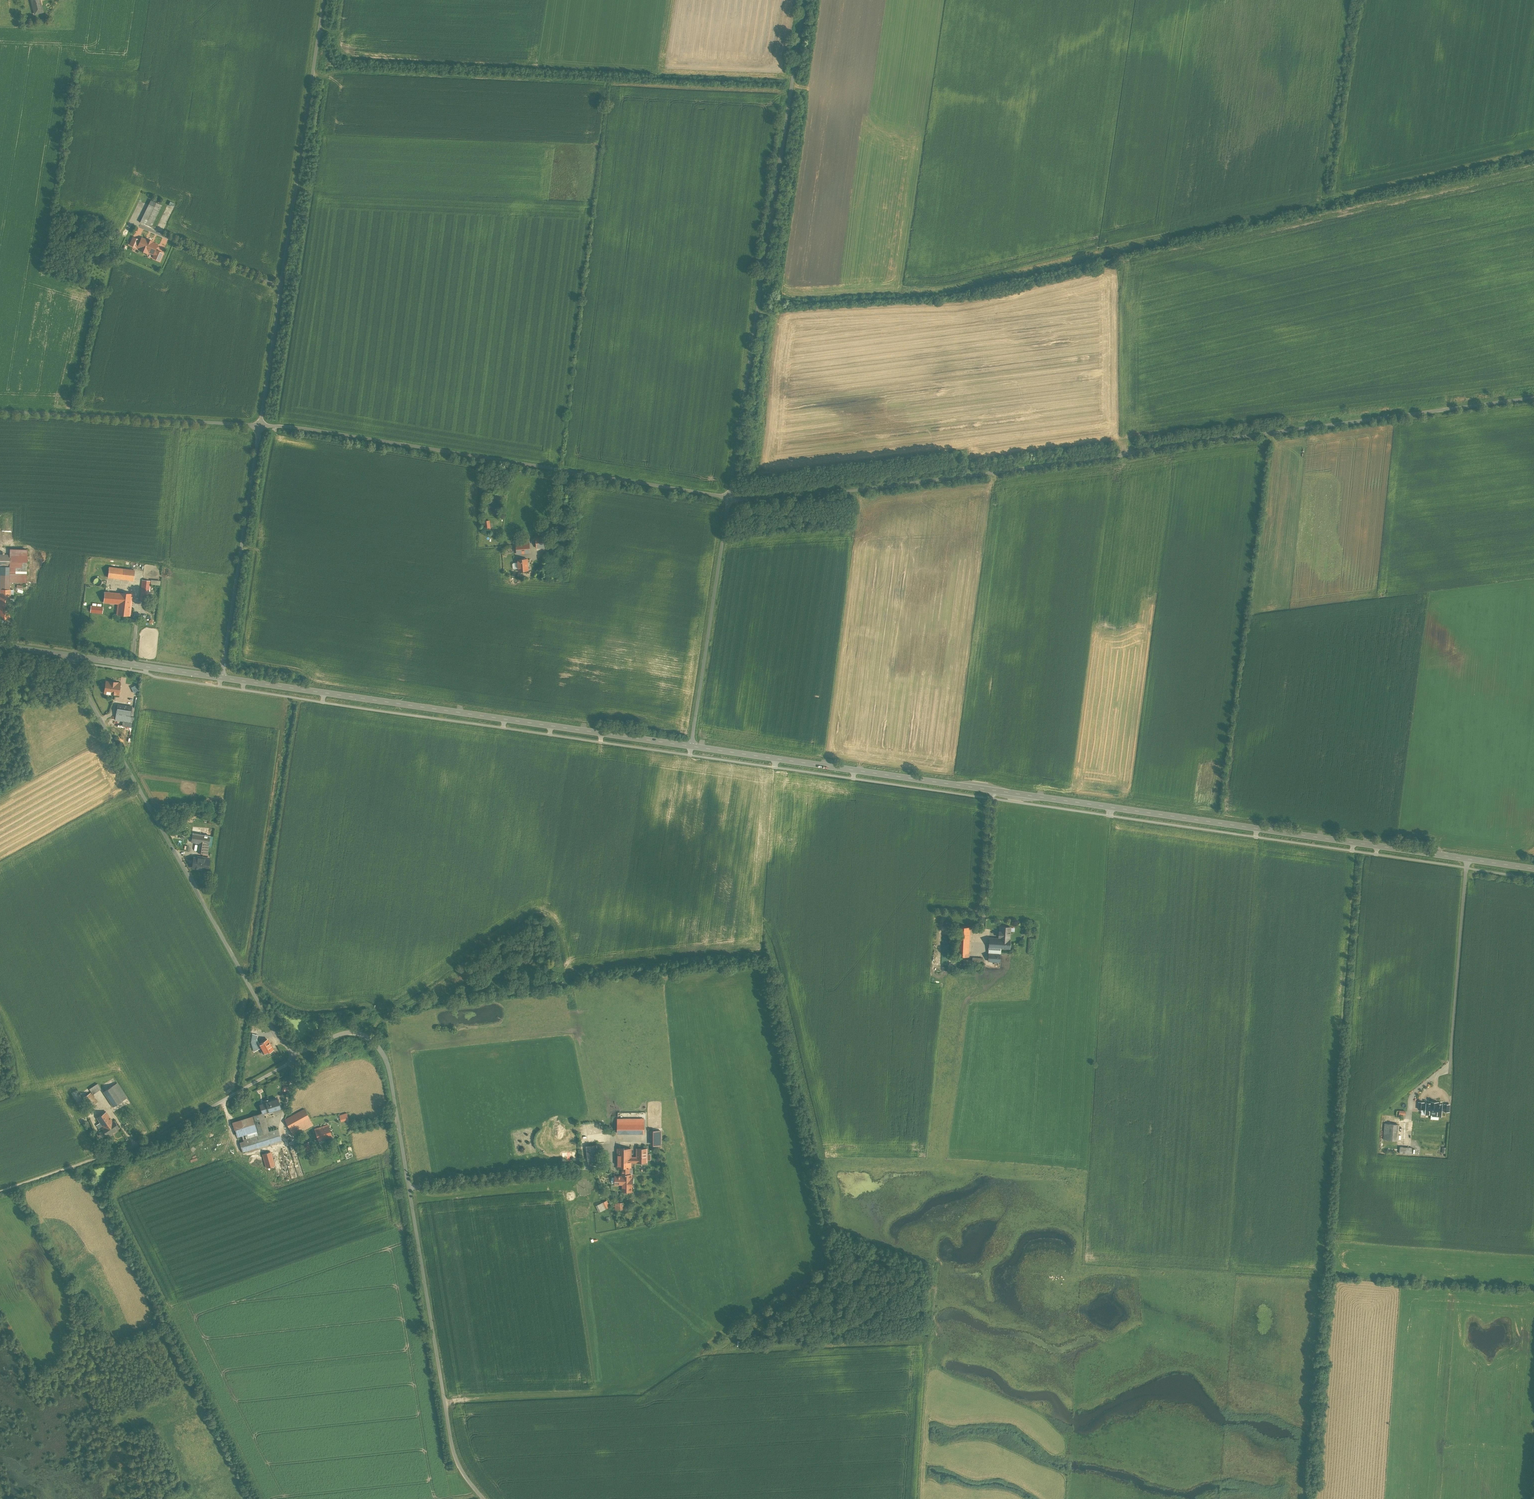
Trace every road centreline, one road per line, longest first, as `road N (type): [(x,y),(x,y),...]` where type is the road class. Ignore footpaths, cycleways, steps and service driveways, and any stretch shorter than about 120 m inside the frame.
road 1 (unclassified): [(484,1498),(451,1452),(384,1056),(362,1034),(335,1034),(298,1049),(277,1033),(70,656)]
road 2 (secondary): [(1533,869),(693,746)]
road 3 (unclassified): [(1533,396),(1075,463),(730,499)]
road 4 (unclassified): [(804,0),(730,499)]
road 5 (unclassified): [(258,427),(730,499)]
road 6 (secondary): [(693,746),(221,678)]
road 7 (unclassified): [(324,0),(258,427)]
road 8 (unclassified): [(0,412),(258,427)]
road 9 (unclassified): [(258,427),(221,678)]
road 10 (unclassified): [(730,499),(693,746)]
road 11 (secondary): [(221,678),(70,656)]

